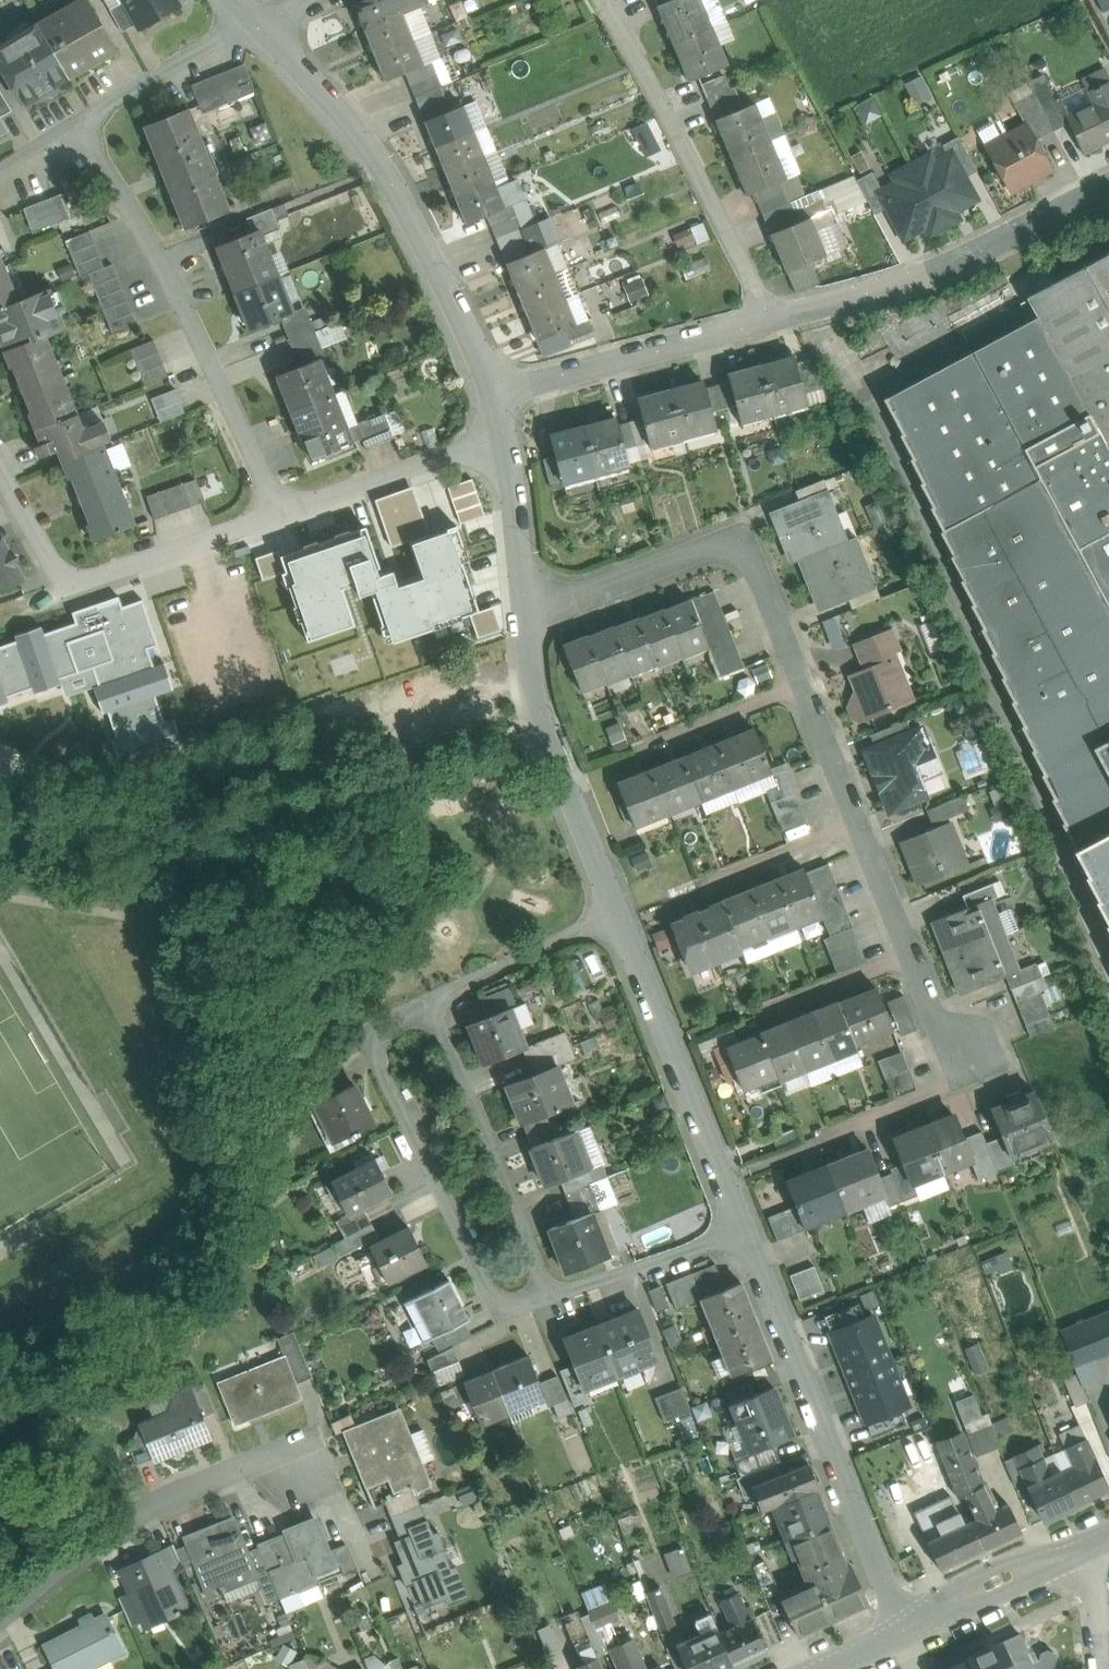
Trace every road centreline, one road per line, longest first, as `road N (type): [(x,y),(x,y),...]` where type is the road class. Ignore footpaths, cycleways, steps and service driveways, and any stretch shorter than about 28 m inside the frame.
road 1 (residential): [(527,617),(705,549),(740,549),(751,559),(933,1012),(969,1050)]
road 2 (residential): [(258,23),(332,95),(405,195),(491,394)]
road 3 (residential): [(73,125),(142,226),(279,513)]
road 4 (residential): [(745,1230),(904,1631)]
road 5 (residential): [(553,1296),(512,1308),(492,1295),(375,1053),(380,1027),(431,1002)]
road 6 (residential): [(1108,186),(901,285),(765,320)]
road 7 (residential): [(599,0),(666,112),(765,320)]
road 8 (residential): [(0,470),(44,553),(78,578),(279,513)]
road 9 (residential): [(0,1616),(88,1541),(152,1503),(252,1466),(296,1476)]
road 10 (residential): [(619,914),(745,1230)]
road 11 (residential): [(431,1002),(553,1296)]
road 12 (residential): [(527,617),(536,701),(619,914)]
road 13 (residential): [(765,320),(491,394)]
road 14 (residential): [(279,513),(503,435)]
road 15 (residential): [(1108,1536),(904,1631)]
road 16 (residential): [(73,125),(258,23)]
road 17 (residential): [(431,1002),(619,914)]
road 18 (residential): [(745,1230),(553,1296)]
road 19 (residential): [(503,435),(527,617)]

